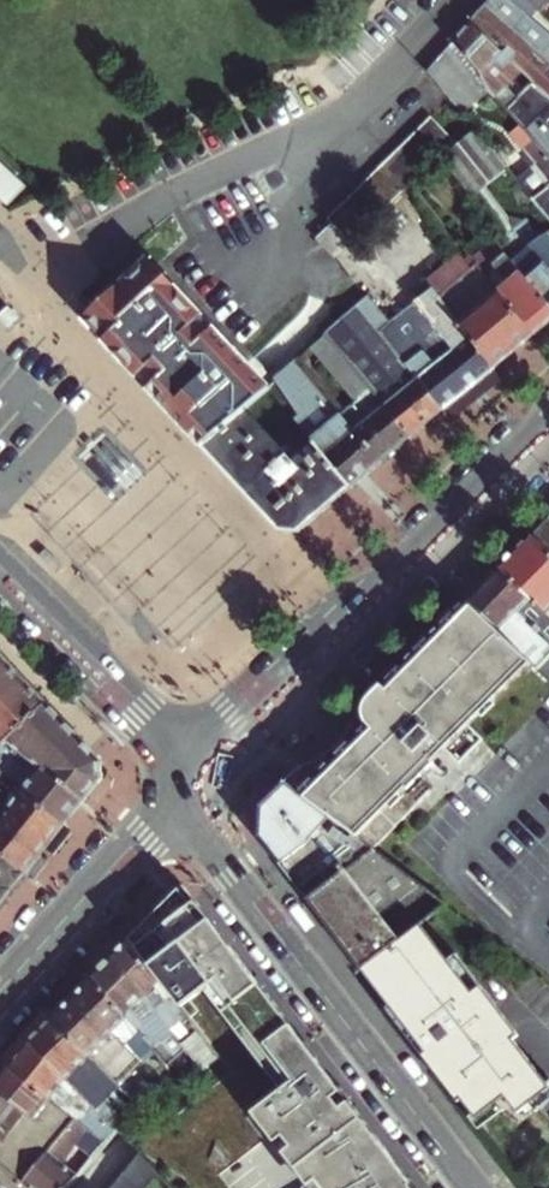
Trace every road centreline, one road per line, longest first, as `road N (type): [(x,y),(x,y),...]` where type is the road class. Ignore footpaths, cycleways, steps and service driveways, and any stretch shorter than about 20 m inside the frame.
road 1 (residential): [(457,0),(368,92),(310,130),(75,244),(31,249),(0,238)]
road 2 (secondary): [(184,790),(548,425)]
road 3 (secondary): [(184,790),(231,873),(474,1187)]
road 4 (secondary): [(0,572),(134,711),(184,790)]
road 5 (secondary): [(0,990),(184,790)]

